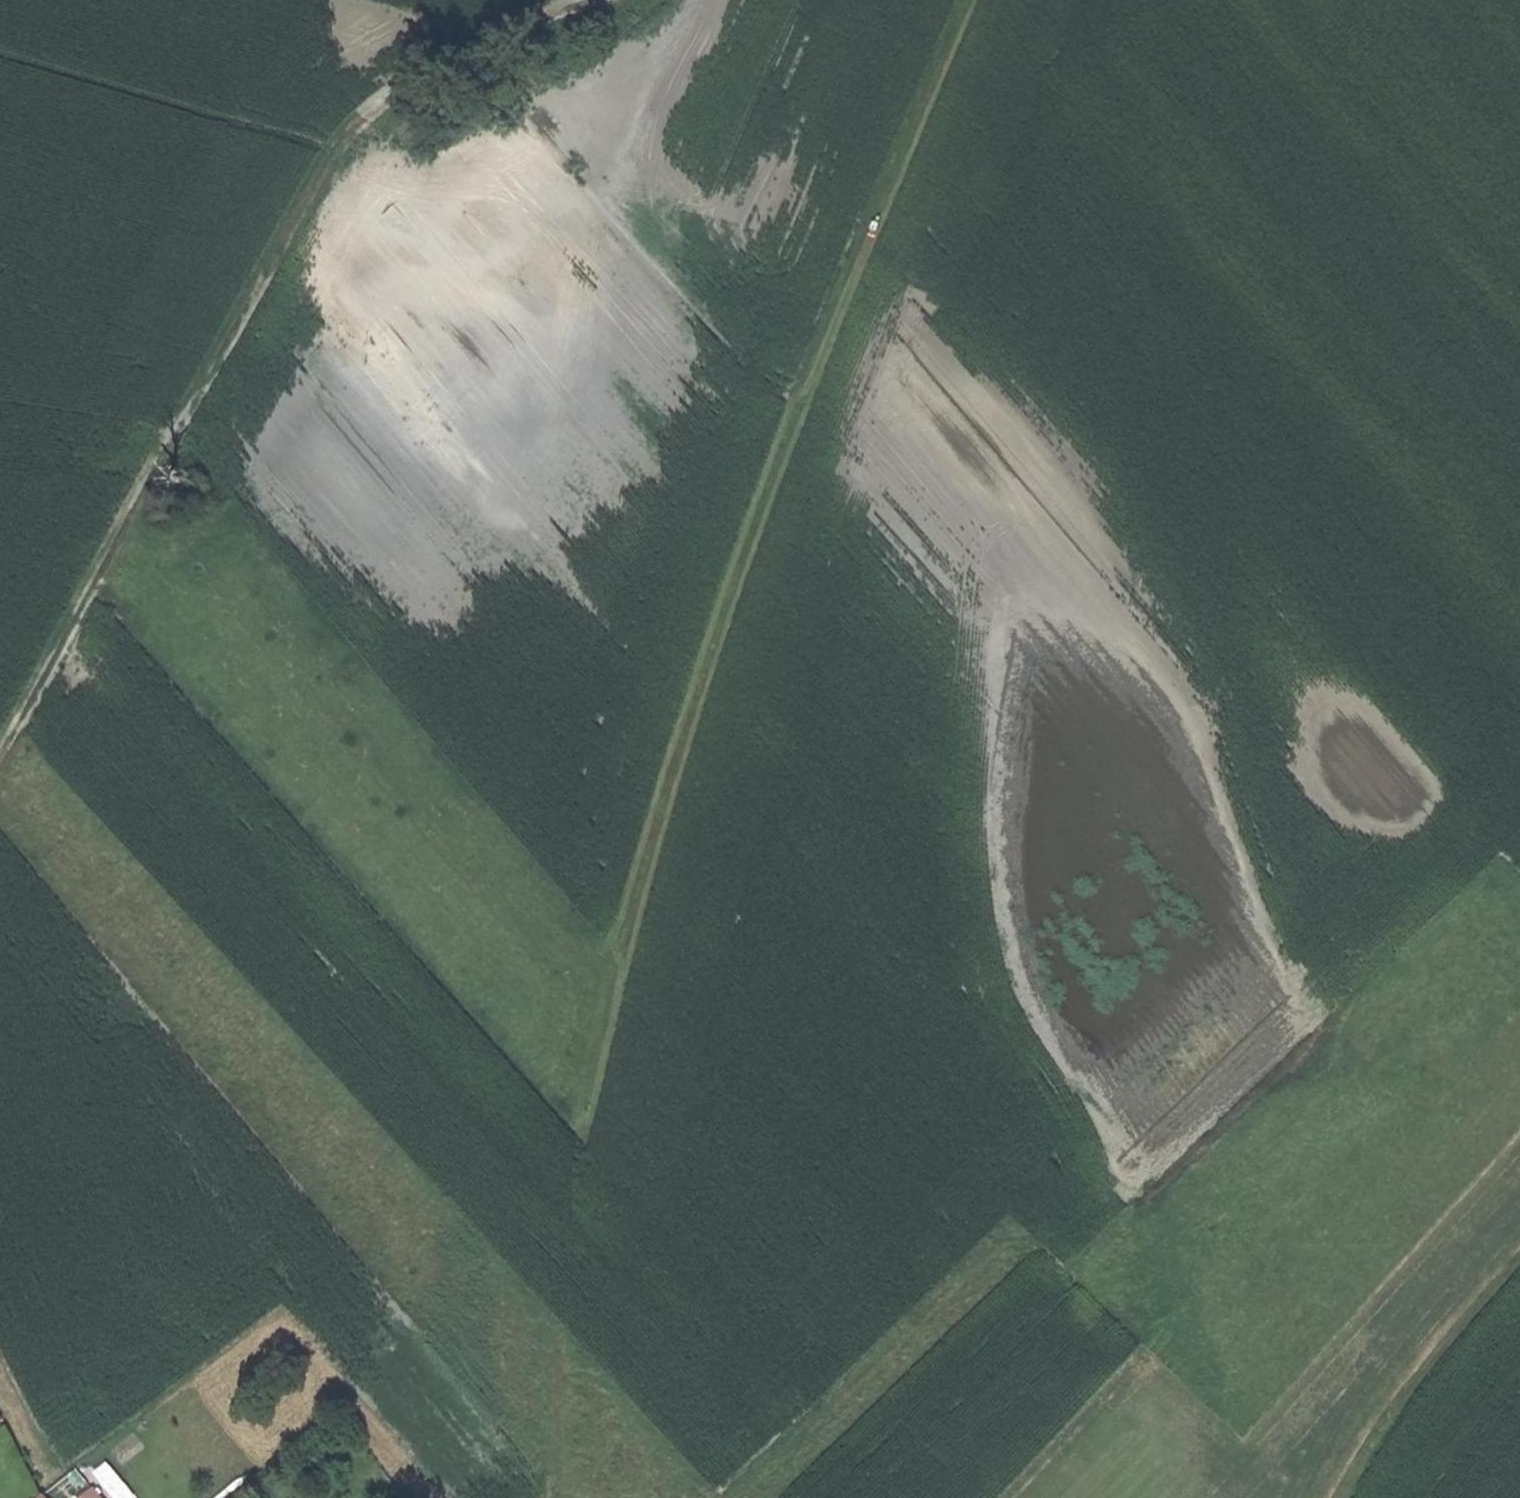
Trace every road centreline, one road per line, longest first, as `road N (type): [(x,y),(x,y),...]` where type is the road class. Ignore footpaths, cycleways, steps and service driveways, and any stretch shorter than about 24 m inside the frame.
road 1 (track): [(968,0),(794,409),(673,772),(590,1073),(562,1210),(554,1497)]
road 2 (track): [(613,0),(426,77),(341,143),(0,756)]
road 3 (track): [(1519,1264),(1404,1398),(1339,1497)]

